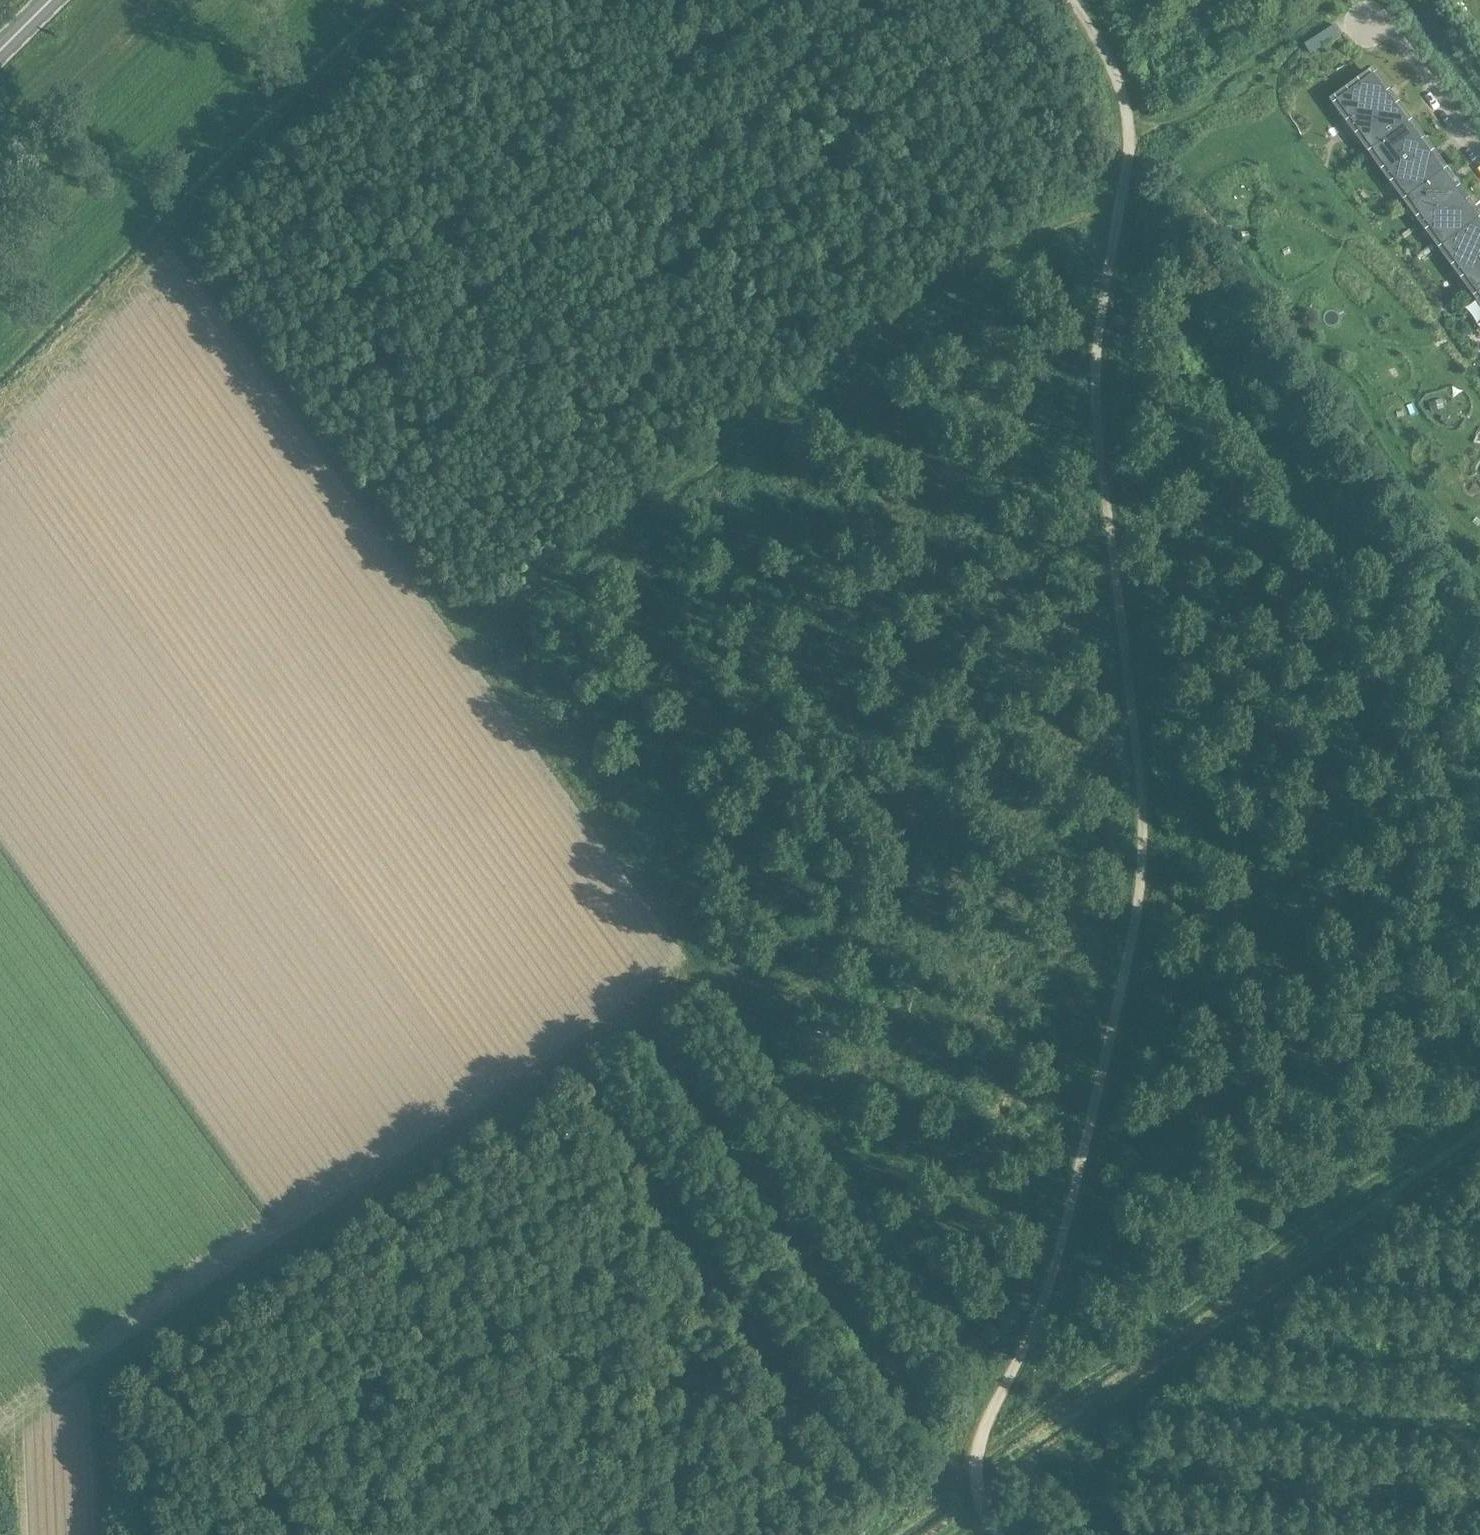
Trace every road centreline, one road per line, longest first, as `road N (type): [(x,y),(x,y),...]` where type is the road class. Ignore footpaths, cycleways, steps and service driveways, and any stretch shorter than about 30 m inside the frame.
road 1 (track): [(436,0),(174,250),(1007,1386)]
road 2 (track): [(1064,0),(1112,72),(1129,146),(1100,416),(1144,841),(1139,911),(1062,1241),(1036,1325),(970,1472),(980,1510)]
road 3 (track): [(466,644),(1055,222),(1097,206),(1118,225)]
road 4 (residential): [(1367,24),(1395,34),(1479,152)]

